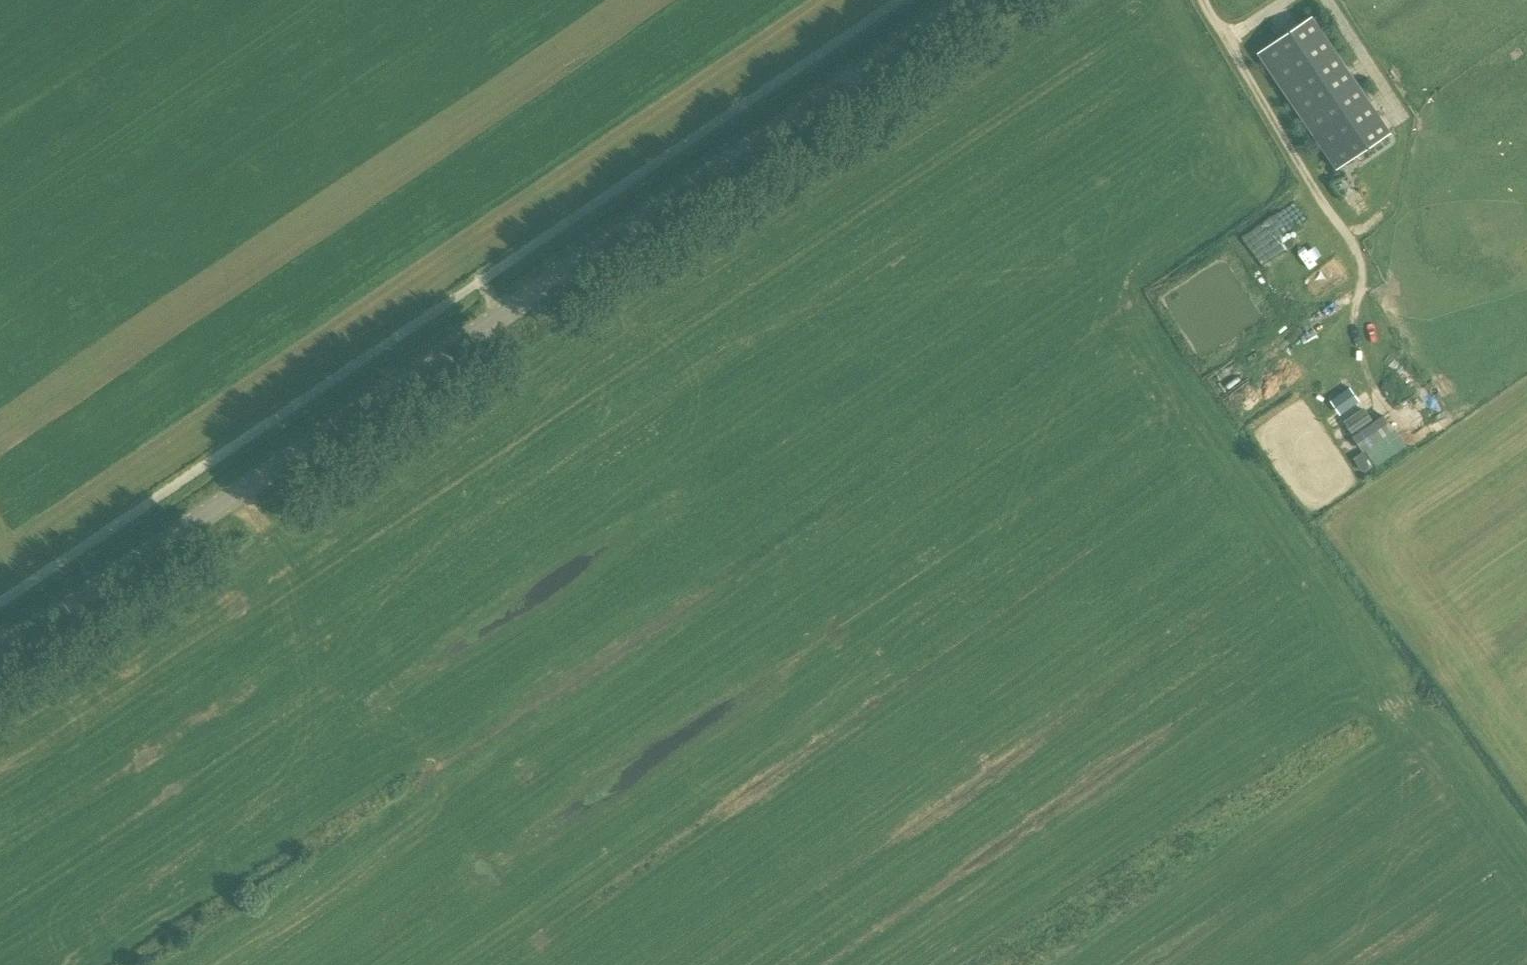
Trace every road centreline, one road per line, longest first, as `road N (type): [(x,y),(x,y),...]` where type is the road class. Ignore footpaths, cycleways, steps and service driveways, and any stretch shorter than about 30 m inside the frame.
road 1 (tertiary): [(0,648),(971,0)]

